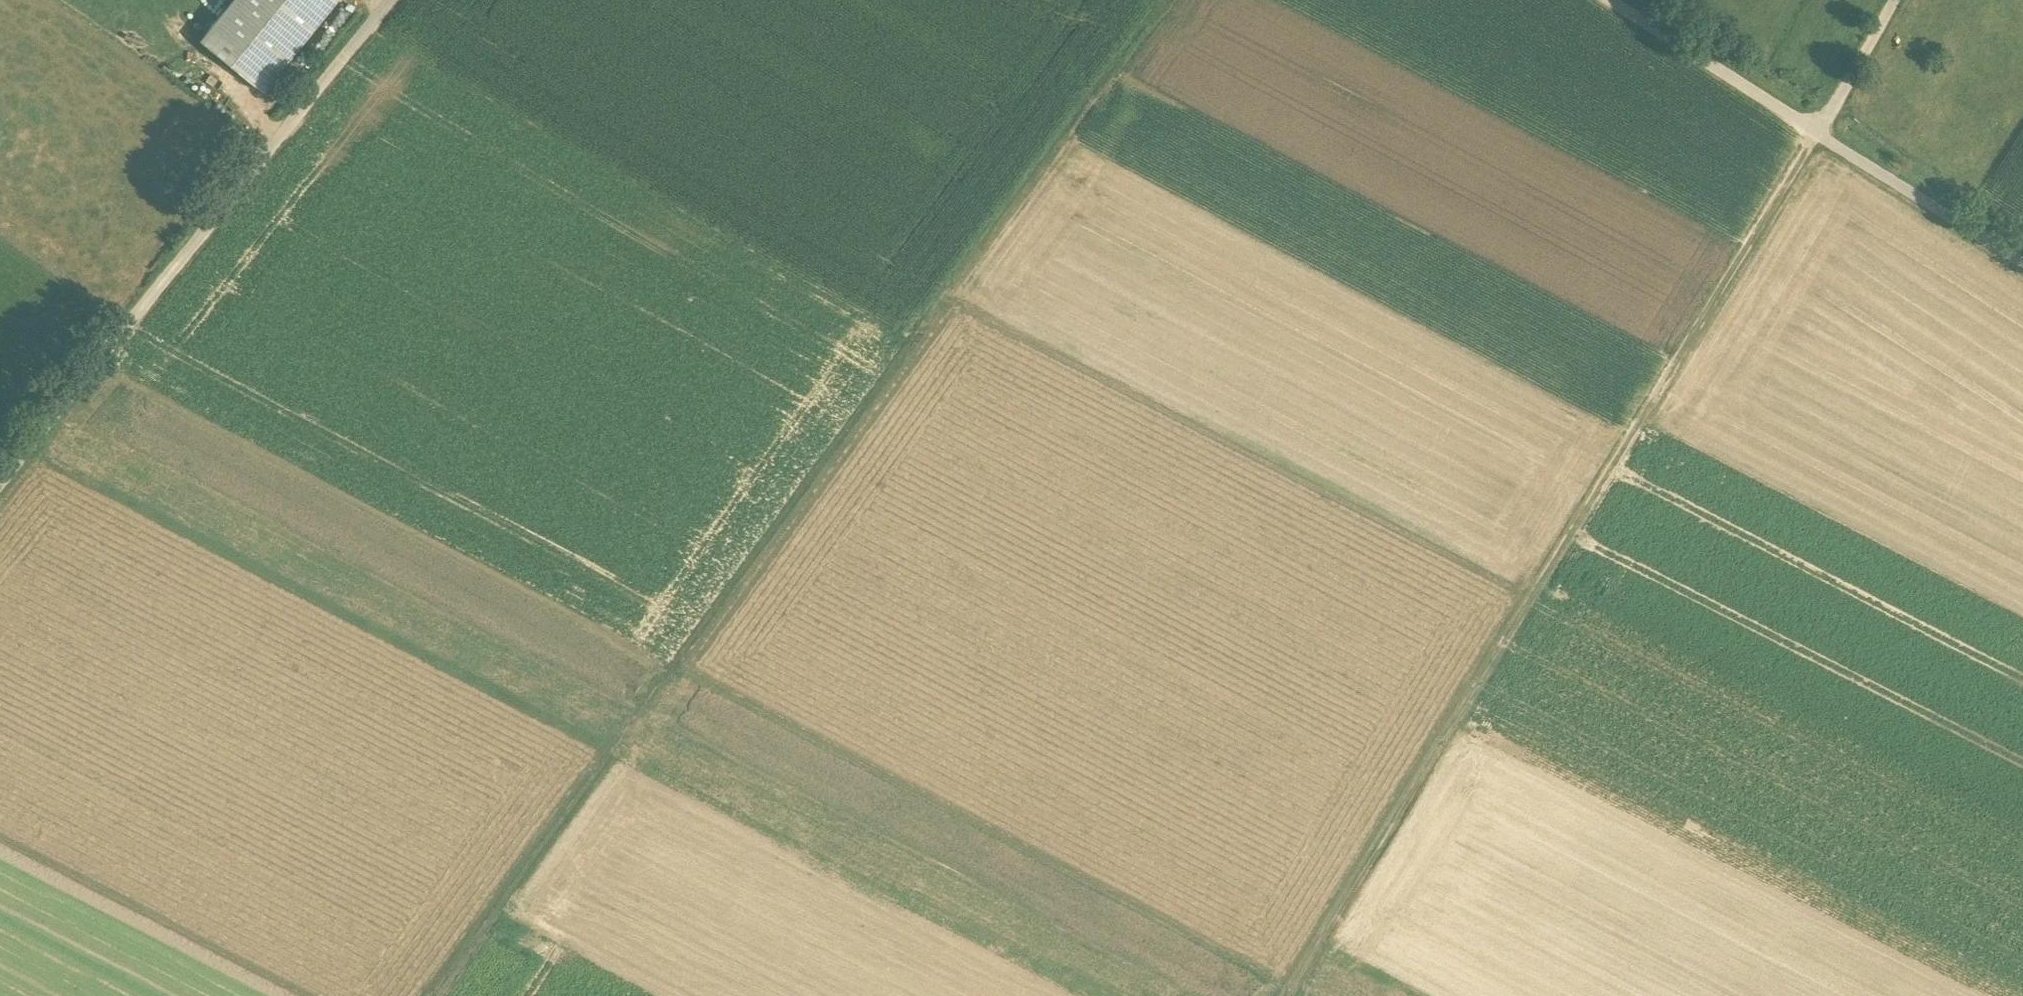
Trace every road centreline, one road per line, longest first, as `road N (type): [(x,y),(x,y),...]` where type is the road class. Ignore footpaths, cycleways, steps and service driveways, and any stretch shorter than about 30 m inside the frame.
road 1 (track): [(1188,0),(456,995)]
road 2 (track): [(1292,995),(1897,0)]
road 3 (track): [(394,0),(0,481)]
road 4 (track): [(1600,0),(2022,264)]

